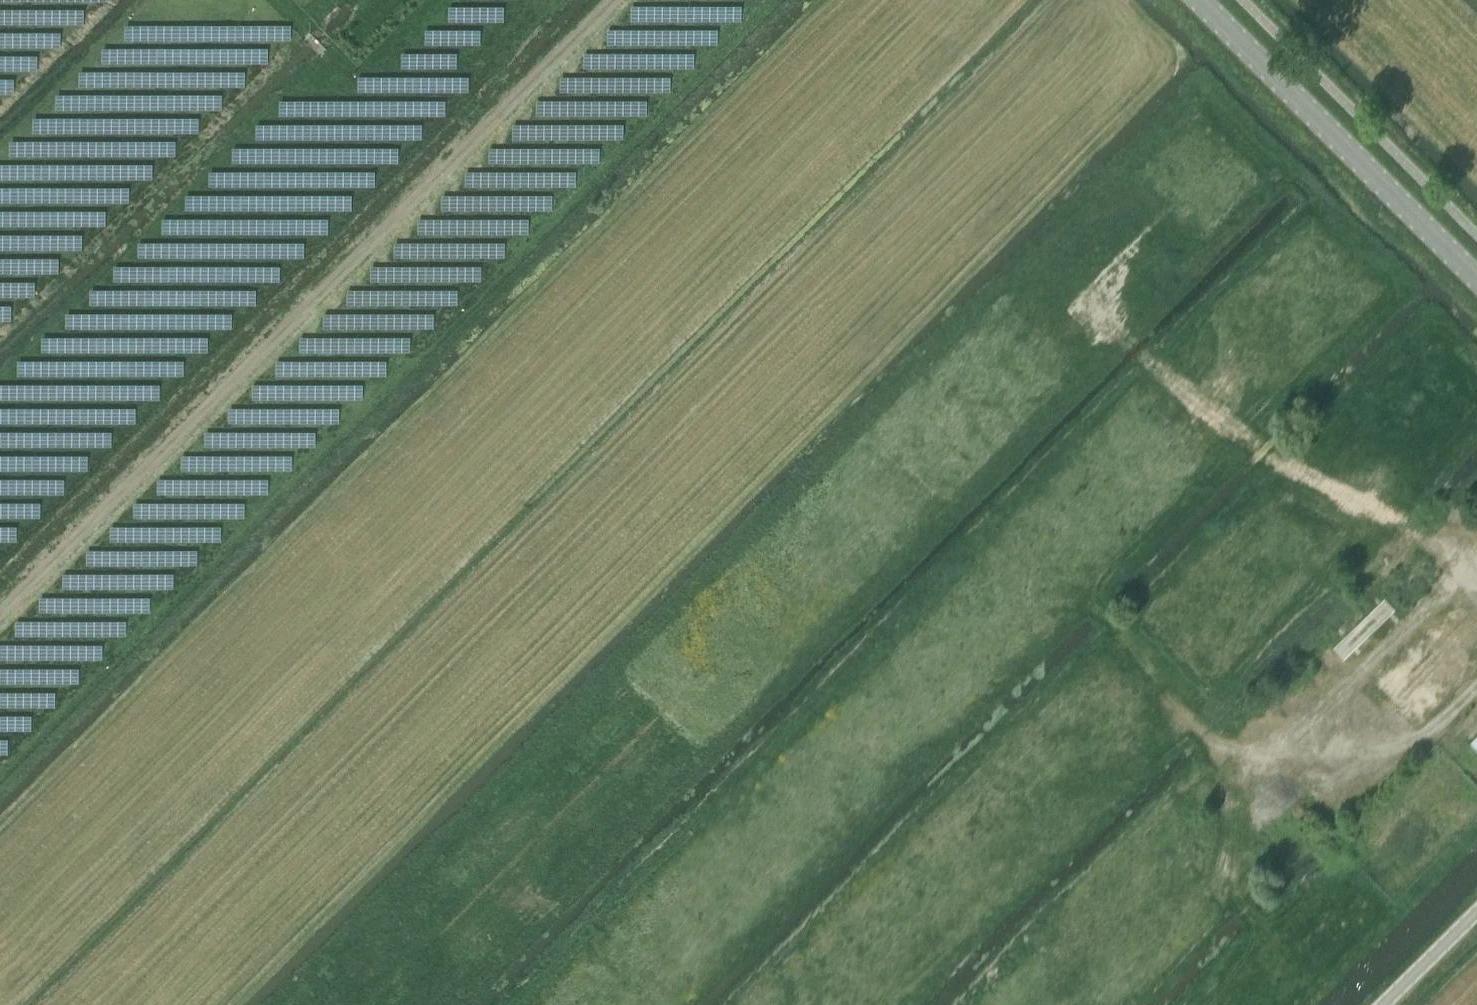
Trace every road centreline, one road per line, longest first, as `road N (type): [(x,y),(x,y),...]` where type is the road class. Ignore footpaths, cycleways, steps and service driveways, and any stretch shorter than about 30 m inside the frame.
road 1 (tertiary): [(1199,0),(1476,278)]
road 2 (unclassified): [(1381,1004),(1476,912)]

